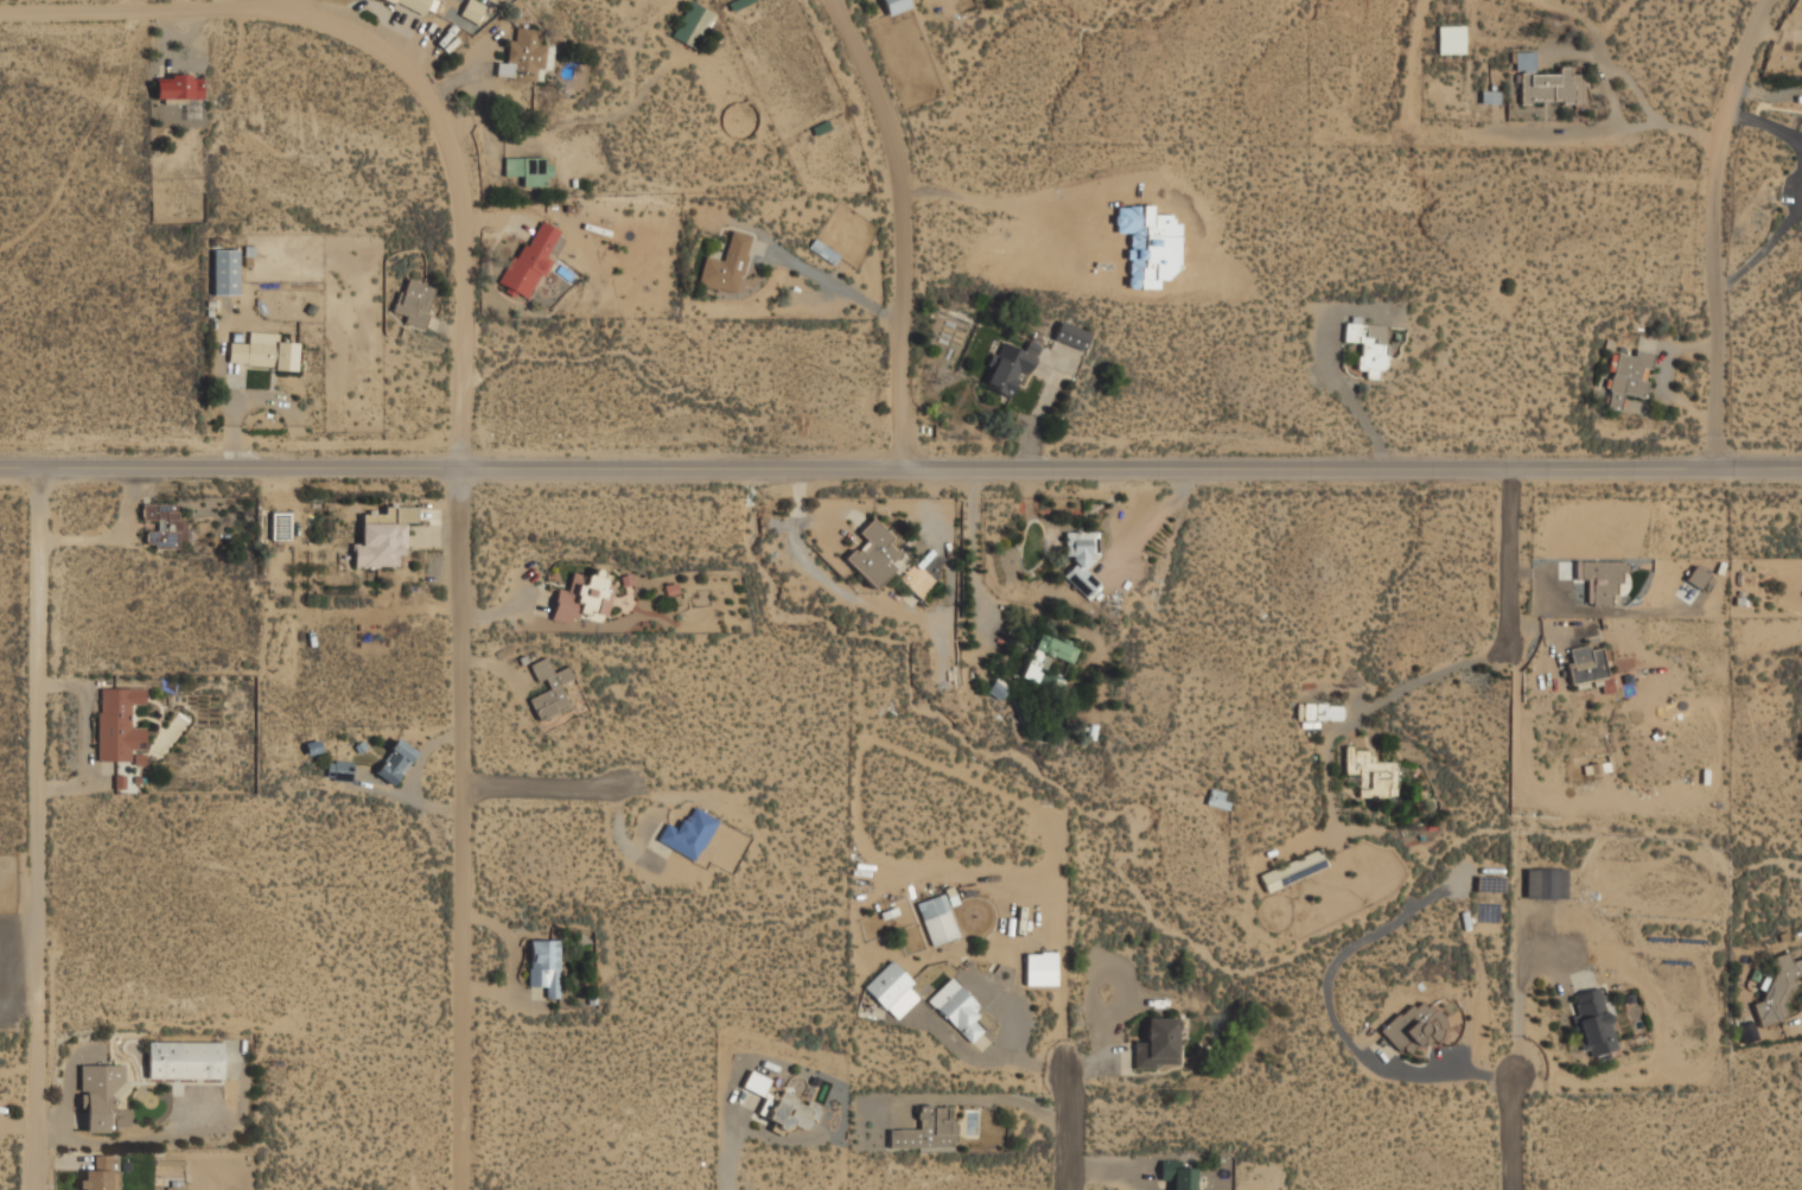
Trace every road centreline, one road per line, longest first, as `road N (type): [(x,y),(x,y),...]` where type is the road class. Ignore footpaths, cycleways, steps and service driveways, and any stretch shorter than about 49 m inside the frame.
road 1 (tertiary): [(0,474),(1801,473)]
road 2 (residential): [(0,13),(266,15),(326,26),(386,52),(439,101),(467,192),(466,1189)]
road 3 (residential): [(40,473),(43,1189)]
road 4 (residential): [(830,0),(892,106),(909,212),(902,400),(918,471)]
road 5 (residential): [(1720,471),(1713,201),(1736,95),(1773,0)]
road 6 (residential): [(1517,477),(1511,651)]
road 7 (residential): [(461,787),(626,788)]
road 8 (residential): [(1075,1189),(1070,1069)]

